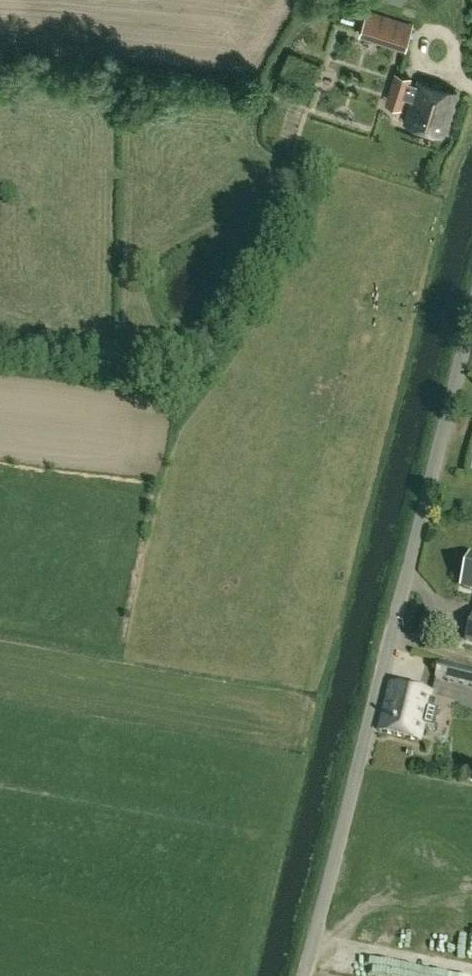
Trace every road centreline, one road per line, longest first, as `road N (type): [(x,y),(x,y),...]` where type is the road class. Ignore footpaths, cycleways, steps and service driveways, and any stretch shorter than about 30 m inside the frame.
road 1 (unclassified): [(301,975),(471,291)]

